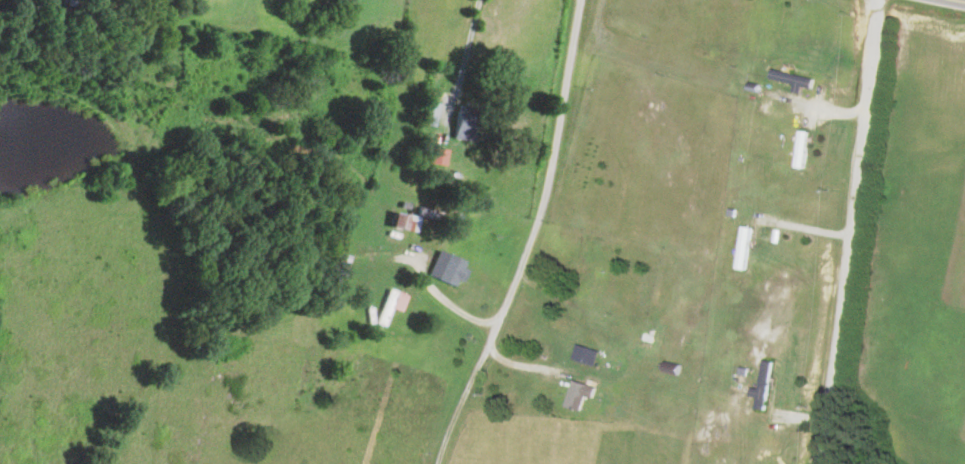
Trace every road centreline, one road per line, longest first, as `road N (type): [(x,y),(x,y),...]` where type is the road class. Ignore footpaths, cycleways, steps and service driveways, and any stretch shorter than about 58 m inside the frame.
road 1 (residential): [(434,463),(539,230),(581,0)]
road 2 (residential): [(878,0),(813,463)]

